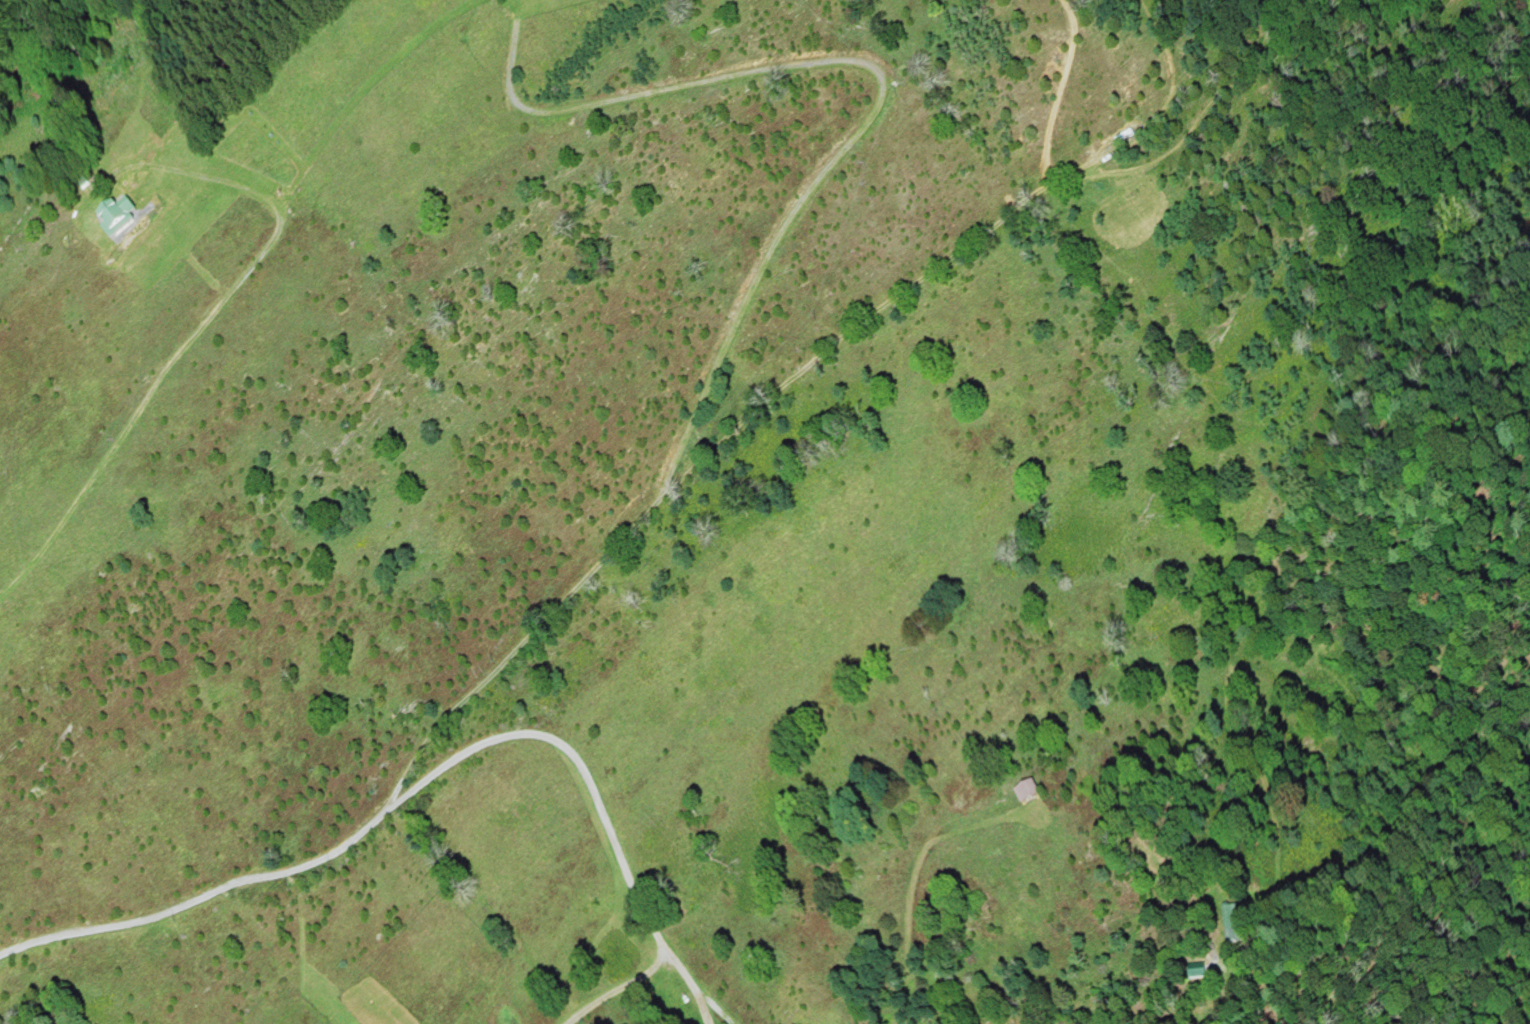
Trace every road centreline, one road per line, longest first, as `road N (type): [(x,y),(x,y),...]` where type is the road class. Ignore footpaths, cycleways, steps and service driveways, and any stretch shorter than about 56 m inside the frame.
road 1 (residential): [(564,1023),(647,970),(661,951),(588,777),(568,749),(532,732),(473,749),(326,858),(137,922),(58,931),(0,954)]

